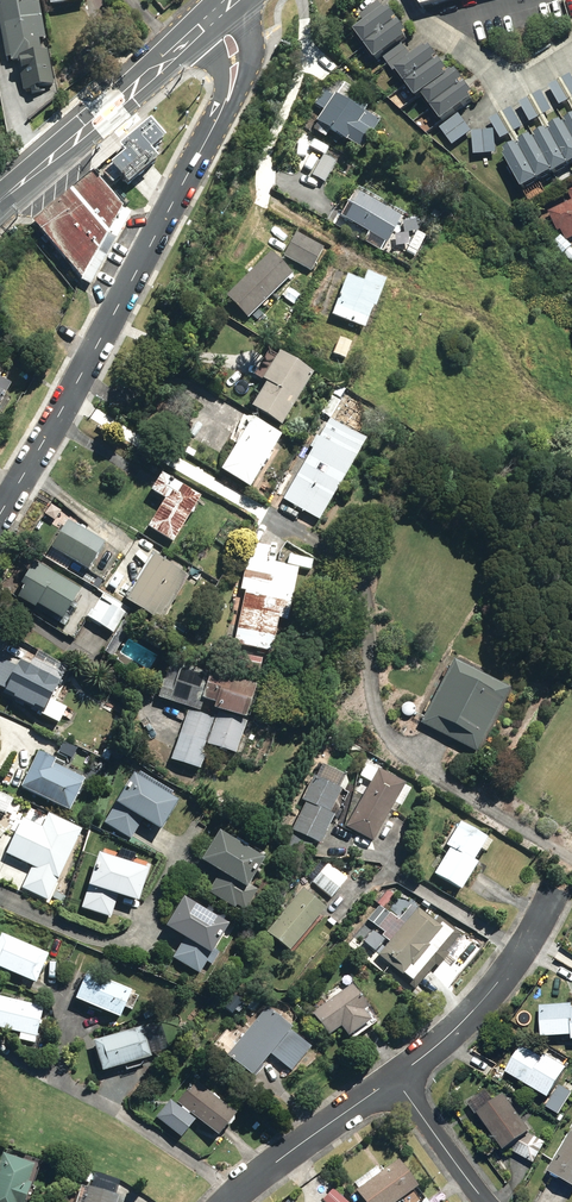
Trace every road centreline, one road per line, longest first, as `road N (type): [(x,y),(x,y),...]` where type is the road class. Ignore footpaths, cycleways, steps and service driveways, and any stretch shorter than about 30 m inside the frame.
road 1 (residential): [(0,509),(226,100),(232,51),(209,17)]
road 2 (track): [(571,408),(512,366),(462,305),(259,196),(273,172)]
road 3 (secondary): [(209,17),(0,198)]
road 4 (residential): [(395,1079),(496,986),(556,889)]
road 5 (residential): [(232,1201),(395,1079)]
road 6 (residential): [(571,62),(509,93),(425,28)]
road 7 (residential): [(395,1079),(488,1201)]

